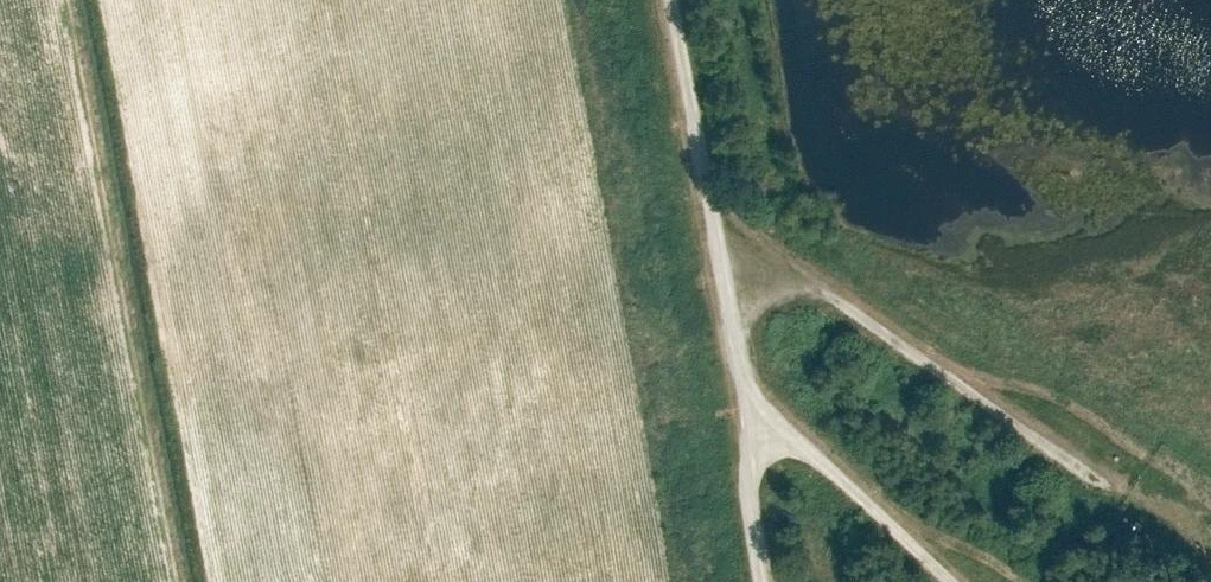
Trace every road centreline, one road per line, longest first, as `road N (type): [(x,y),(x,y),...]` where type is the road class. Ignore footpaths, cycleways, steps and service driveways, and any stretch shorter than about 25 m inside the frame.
road 1 (track): [(696,178),(832,290),(1210,557)]
road 2 (track): [(665,0),(696,178),(752,409)]
road 3 (track): [(752,409),(942,581)]
road 4 (track): [(762,581),(742,474),(752,409)]

